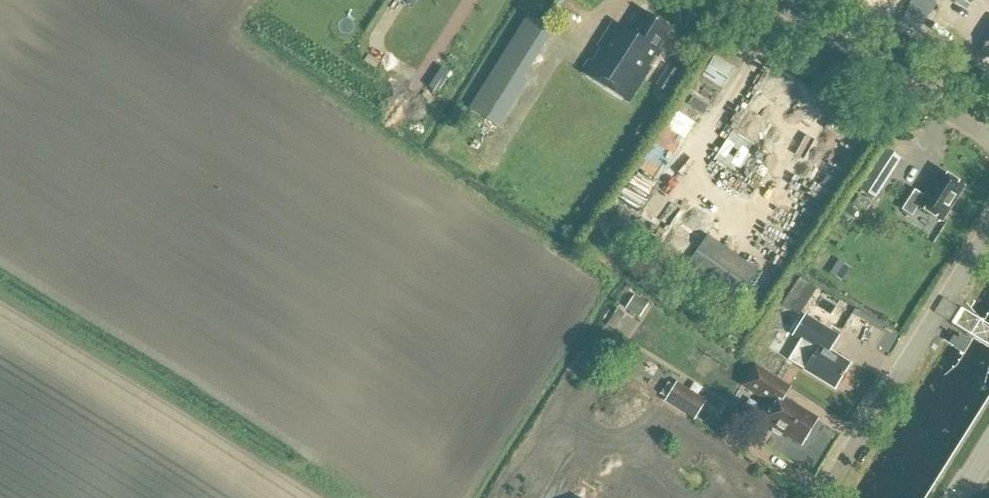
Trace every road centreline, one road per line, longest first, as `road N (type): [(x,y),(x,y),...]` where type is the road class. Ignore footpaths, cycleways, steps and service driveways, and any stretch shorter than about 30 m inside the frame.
road 1 (unclassified): [(988,138),(769,0)]
road 2 (unclassified): [(823,497),(942,310)]

